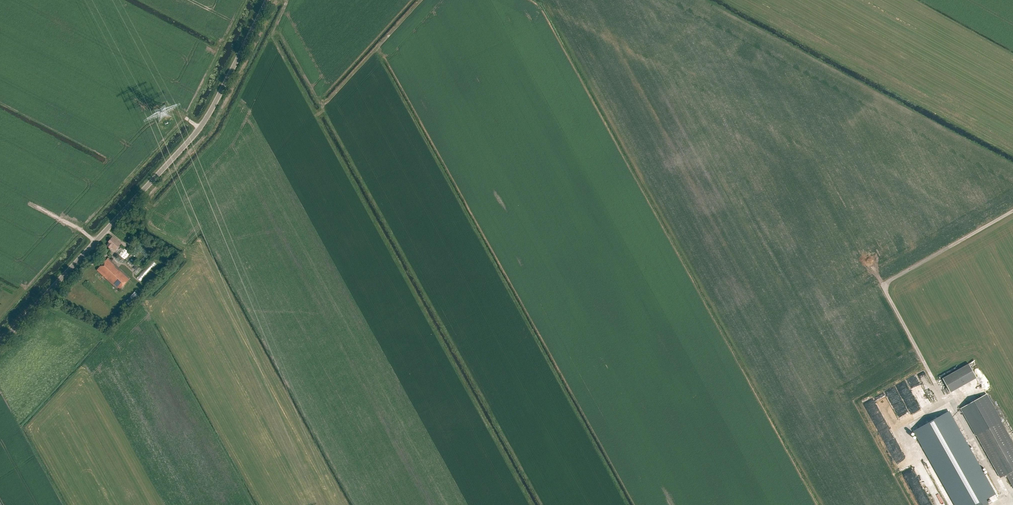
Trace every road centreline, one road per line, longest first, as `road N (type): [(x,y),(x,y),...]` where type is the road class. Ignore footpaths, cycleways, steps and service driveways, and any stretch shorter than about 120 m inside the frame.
road 1 (unclassified): [(0,343),(203,125),(268,0)]

